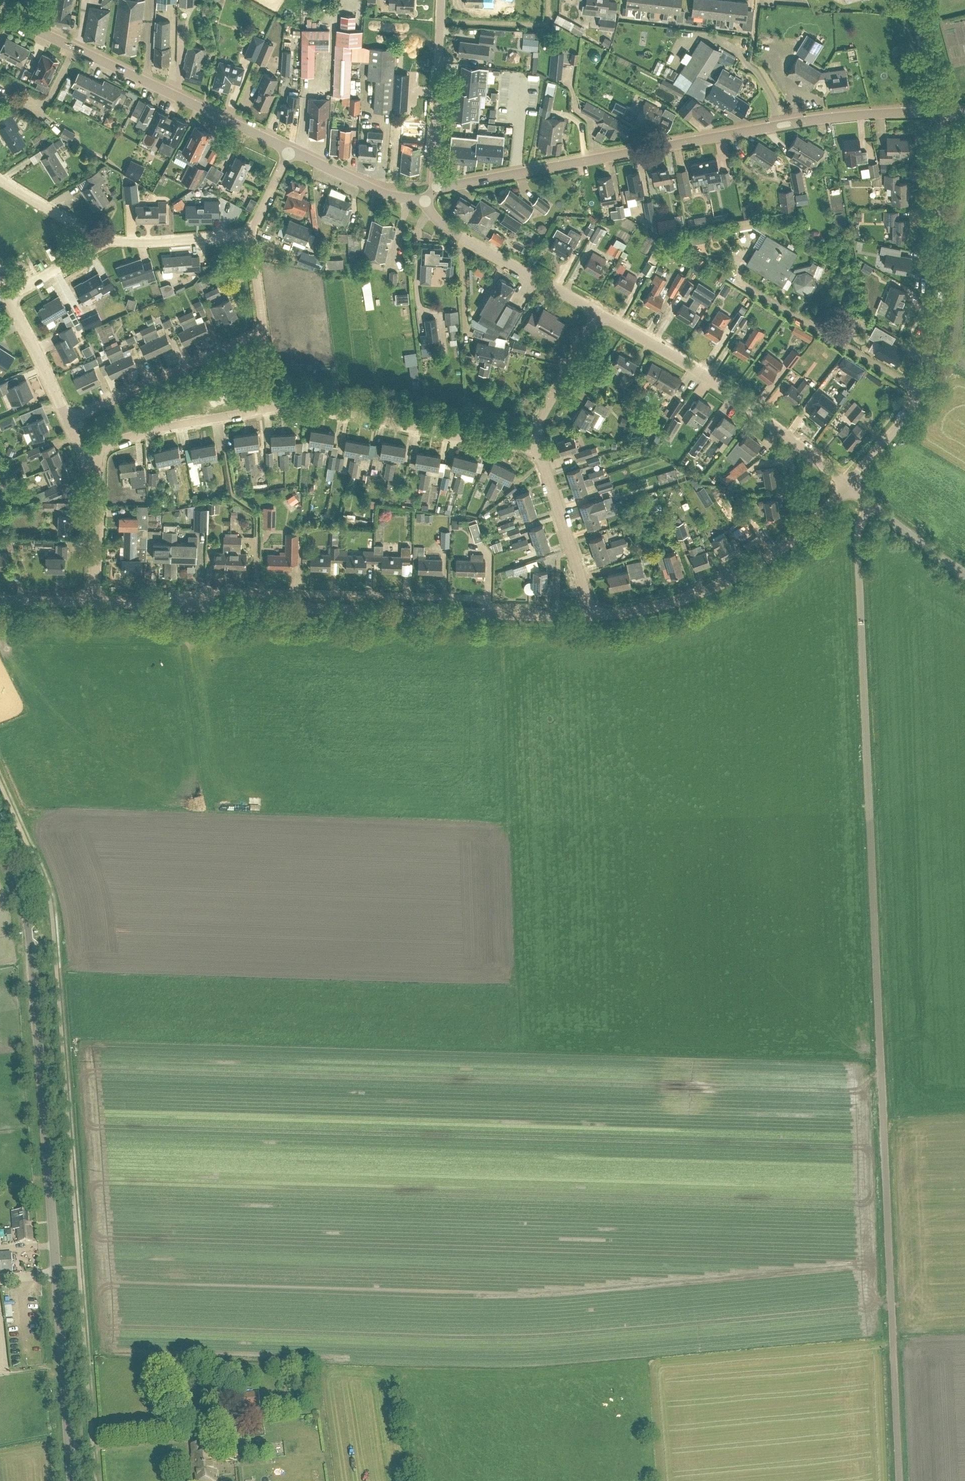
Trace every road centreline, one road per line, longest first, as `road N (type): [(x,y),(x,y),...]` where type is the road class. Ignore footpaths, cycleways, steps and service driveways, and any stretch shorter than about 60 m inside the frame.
road 1 (unclassified): [(899,1480),(857,535),(872,503)]
road 2 (unclassified): [(71,1480),(30,935),(0,834)]
road 3 (tertiary): [(434,187),(785,122),(939,108)]
road 4 (tertiary): [(289,150),(0,12)]
road 5 (residential): [(494,613),(483,599),(257,591),(212,590),(208,605)]
road 6 (tertiary): [(923,392),(940,330),(939,108)]
road 7 (tertiary): [(494,613),(208,605)]
road 8 (residential): [(272,406),(536,442)]
road 9 (tertiary): [(591,616),(704,591),(804,528)]
road 10 (unclassified): [(792,441),(722,387),(601,314)]
road 11 (residential): [(923,392),(733,277)]
road 12 (residential): [(70,421),(264,331)]
road 13 (unclassified): [(601,314),(461,236),(424,200)]
road 14 (residential): [(91,453),(152,428),(272,406)]
road 15 (residential): [(434,187),(441,0)]
road 16 (residential): [(591,616),(536,442)]
road 17 (residential): [(95,602),(98,492),(91,453)]
road 18 (residential): [(250,233),(103,240)]
road 19 (residential): [(536,442),(541,411),(601,314)]
road 20 (tertiary): [(424,200),(377,191),(289,150)]
road 21 (residential): [(70,421),(7,295)]
road 22 (tertiary): [(847,484),(923,392)]

